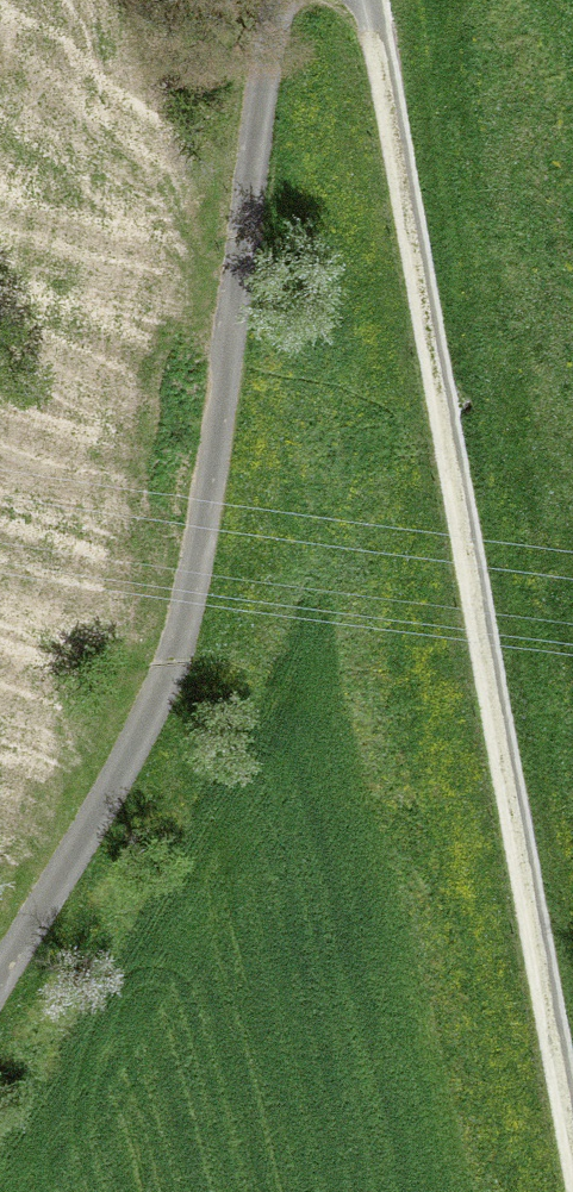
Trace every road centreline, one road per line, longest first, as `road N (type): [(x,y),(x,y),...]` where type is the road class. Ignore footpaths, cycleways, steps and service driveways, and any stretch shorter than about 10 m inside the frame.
road 1 (residential): [(333,0),(287,62),(256,202),(206,580),(170,720),(0,1015)]
road 2 (track): [(572,1059),(390,94),(359,0)]

